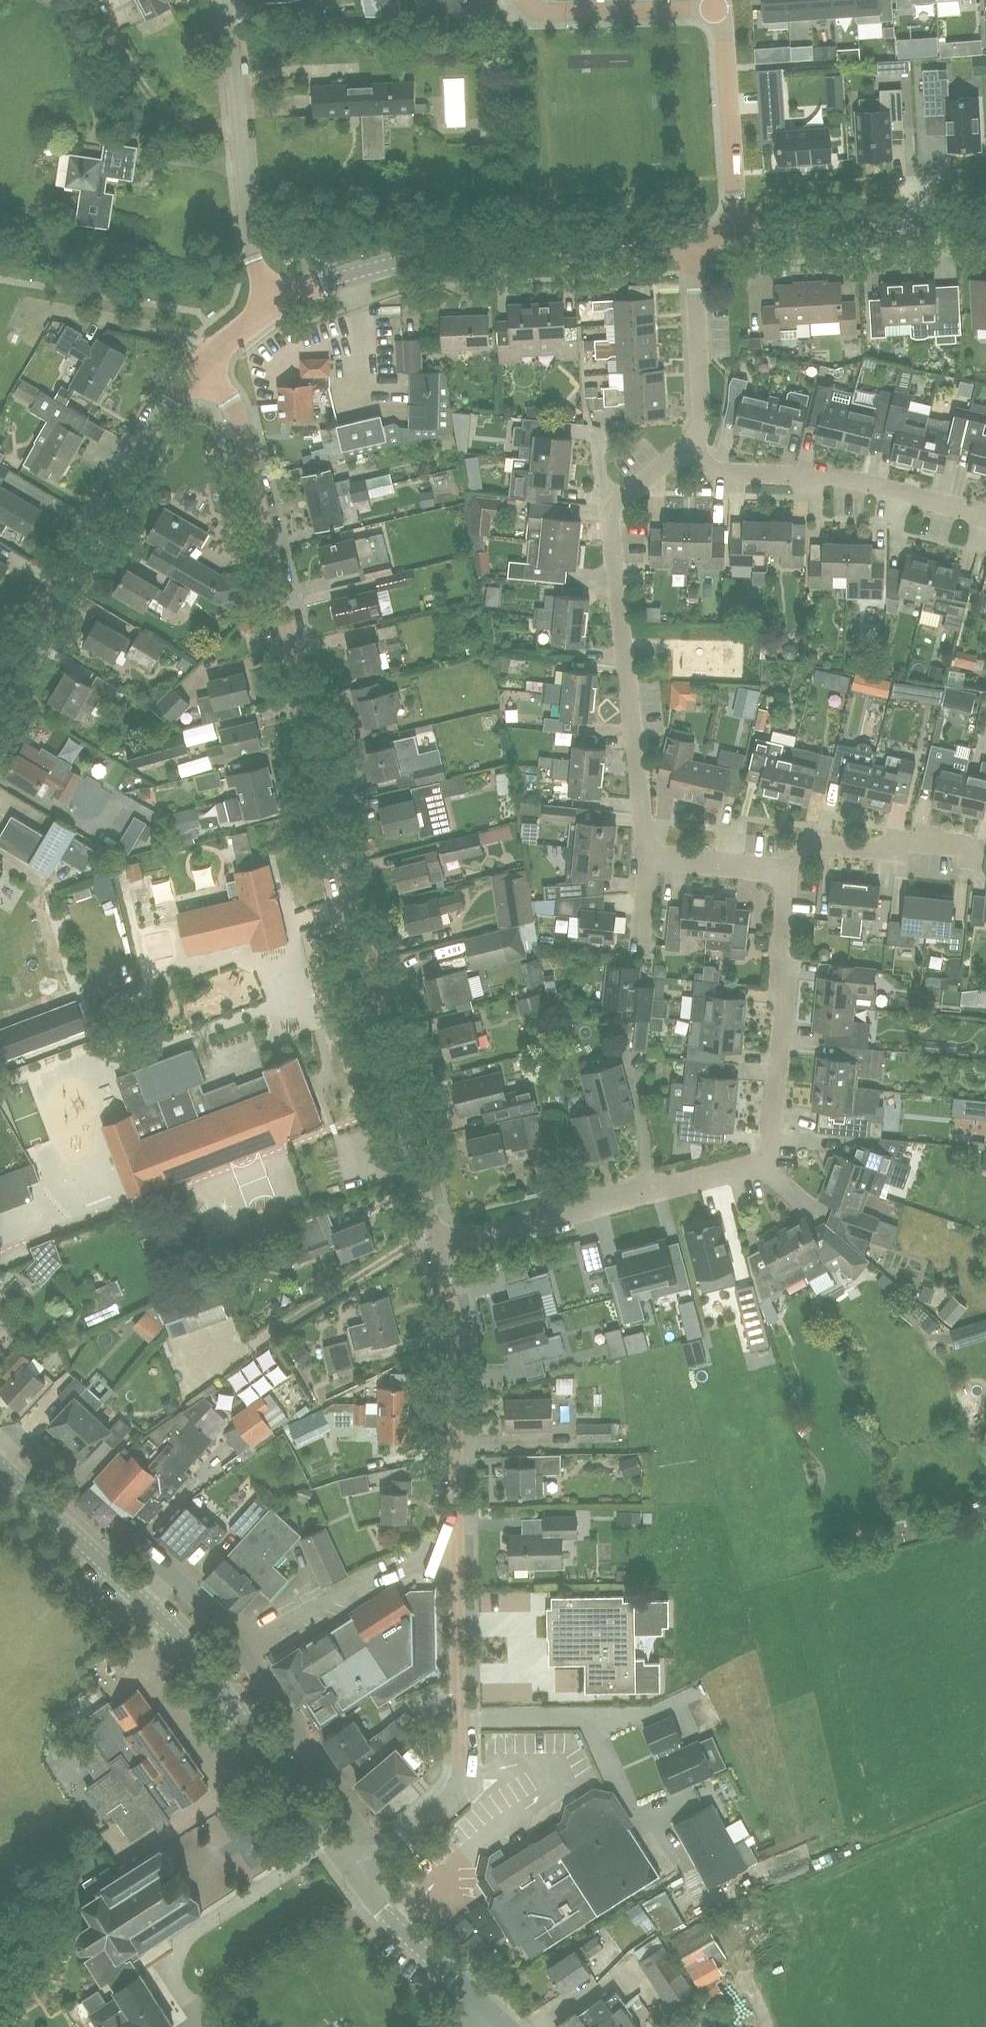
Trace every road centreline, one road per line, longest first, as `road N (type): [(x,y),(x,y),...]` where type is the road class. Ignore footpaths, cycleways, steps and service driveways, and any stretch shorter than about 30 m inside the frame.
road 1 (residential): [(436,1246),(236,412),(201,362)]
road 2 (residential): [(376,1856),(448,1803),(461,1776),(455,1331),(436,1246)]
road 3 (residential): [(436,1246),(754,1166),(767,1155),(788,872)]
road 4 (tertiary): [(275,307),(400,264),(692,241)]
road 5 (residential): [(376,1856),(232,1636),(138,1545)]
road 6 (tertiary): [(0,693),(201,362)]
road 7 (residential): [(648,858),(609,510)]
road 8 (unclassified): [(275,307),(253,262),(223,0)]
road 9 (residential): [(985,518),(816,477),(729,477),(692,452)]
road 10 (tertiary): [(185,1642),(0,1466)]
road 11 (tertiary): [(738,238),(985,223)]
road 12 (residential): [(185,1642),(149,1669),(229,1789),(275,1759)]
road 13 (residential): [(724,13),(738,238)]
road 14 (residential): [(692,452),(702,415),(692,241)]
road 15 (tertiary): [(503,2016),(384,1911),(353,1873)]
road 16 (residential): [(528,0),(536,12),(561,18),(724,13)]
road 17 (residential): [(788,872),(822,846),(980,853)]
road 18 (tertiary): [(275,1759),(185,1642)]
road 19 (residential): [(788,872),(648,858)]
road 20 (tertiary): [(353,1873),(275,1759)]

